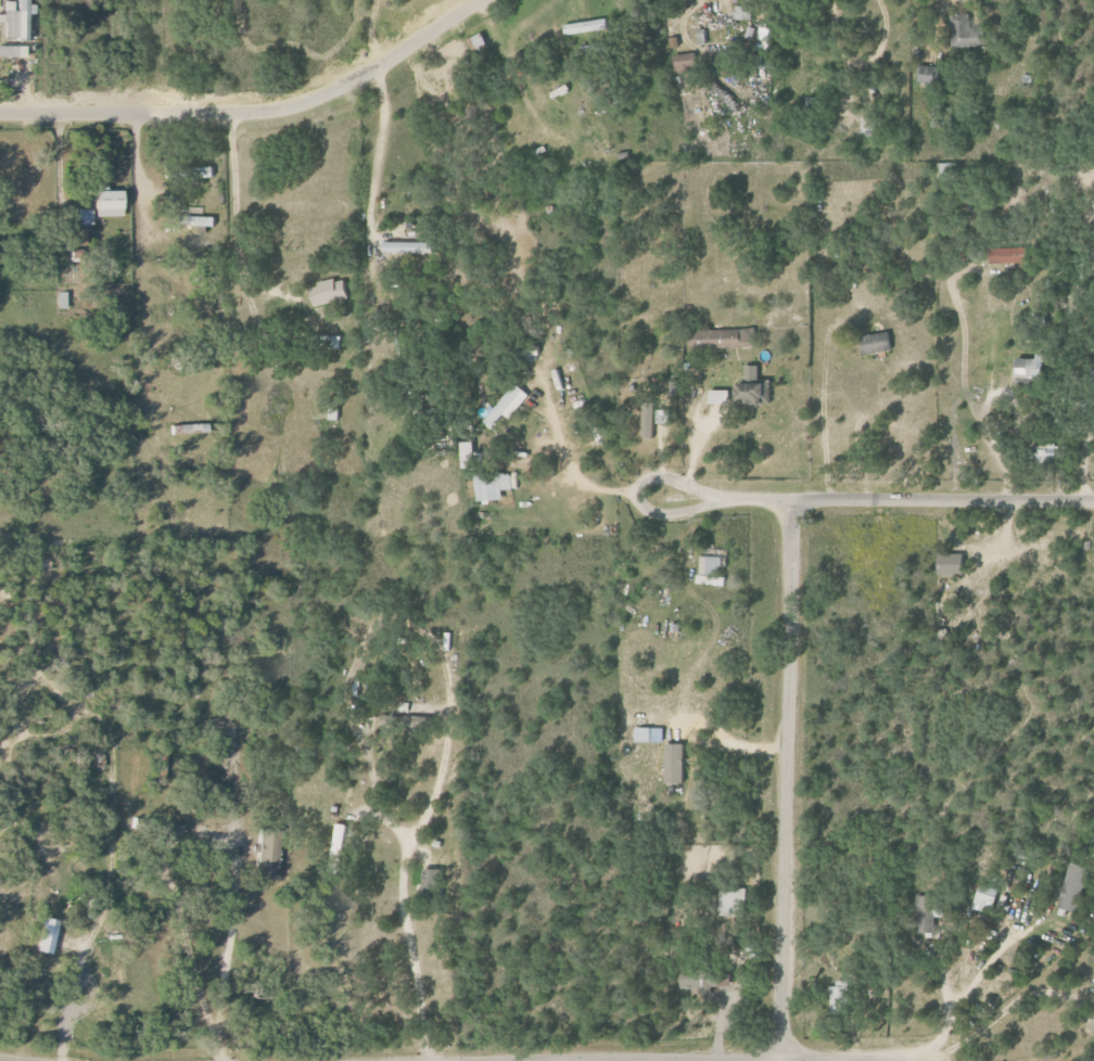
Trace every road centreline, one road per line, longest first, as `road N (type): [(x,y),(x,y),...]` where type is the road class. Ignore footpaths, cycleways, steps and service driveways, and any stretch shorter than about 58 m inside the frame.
road 1 (residential): [(777,1058),(788,498)]
road 2 (residential): [(0,113),(249,112),(306,101),(474,0)]
road 3 (residential): [(660,497),(1093,499)]
road 4 (residential): [(533,1060),(777,1058)]

